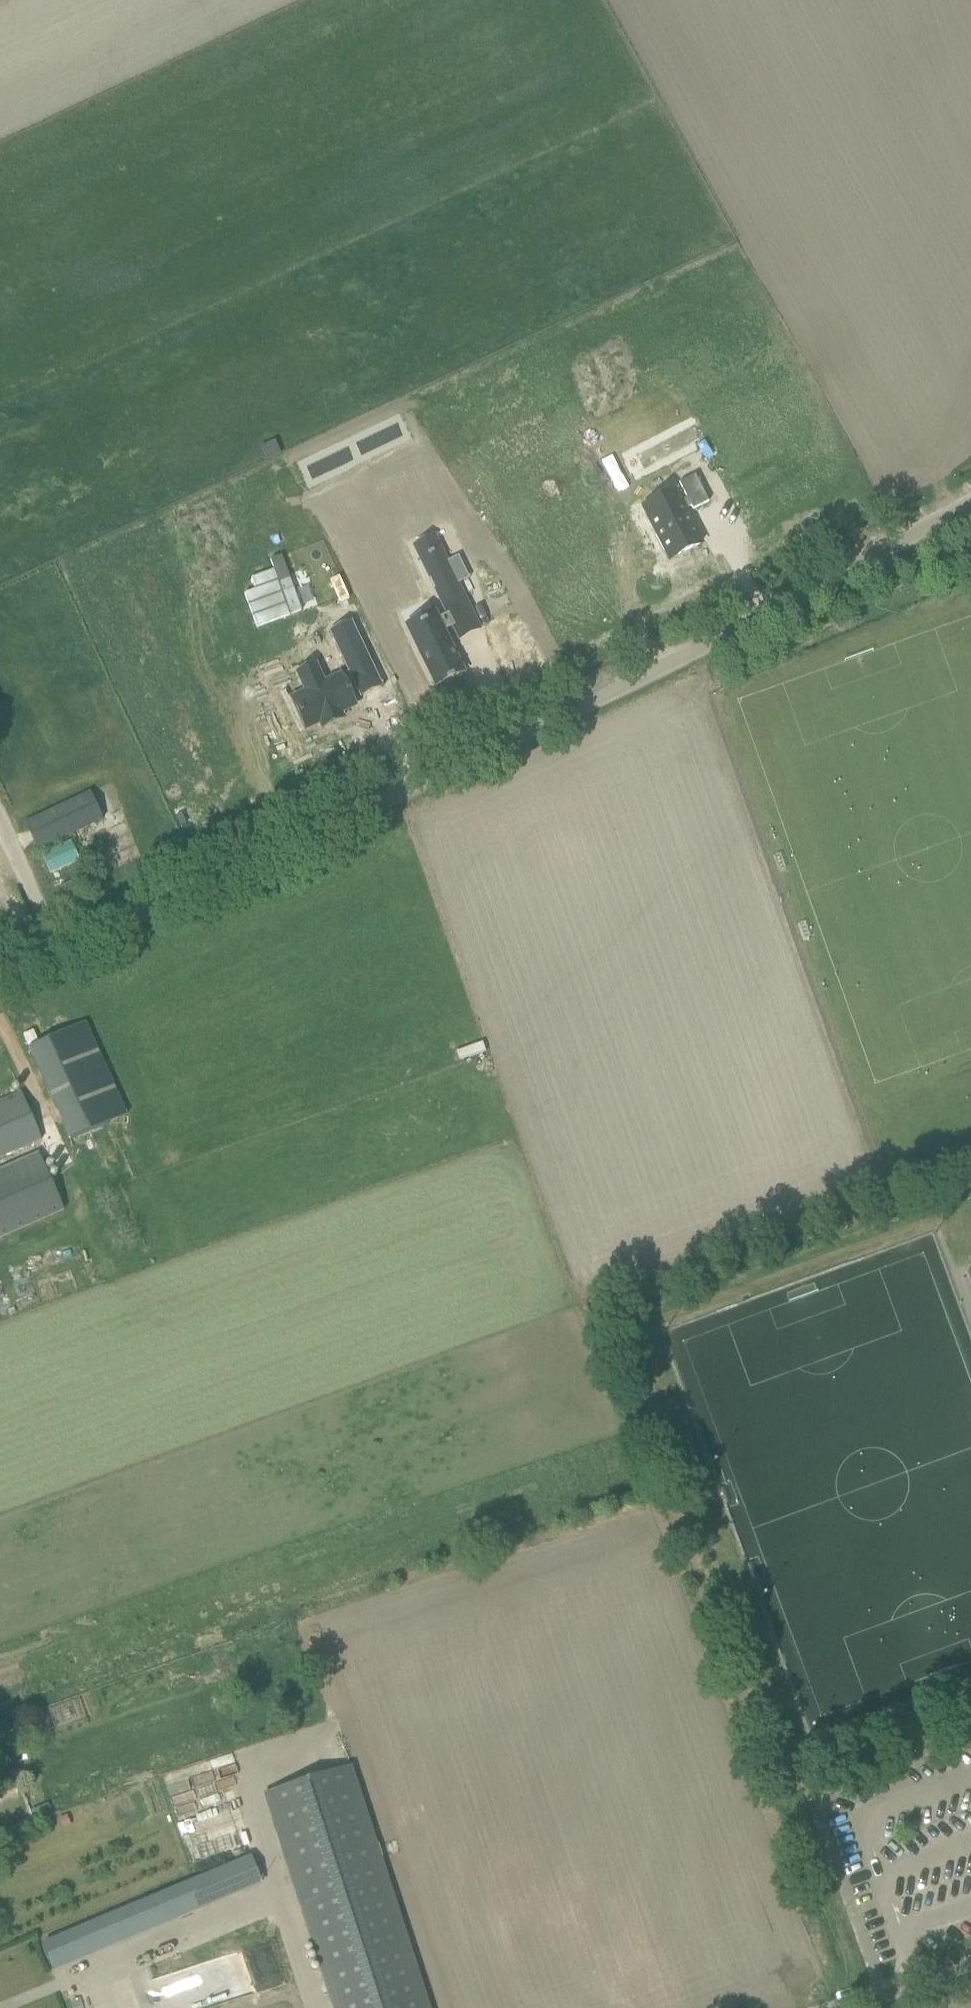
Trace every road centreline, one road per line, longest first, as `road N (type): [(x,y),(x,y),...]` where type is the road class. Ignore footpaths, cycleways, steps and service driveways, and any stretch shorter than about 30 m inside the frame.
road 1 (unclassified): [(59,950),(474,760),(970,504)]
road 2 (unclassified): [(59,950),(0,821)]
road 3 (unclassified): [(844,2007),(970,1965)]

